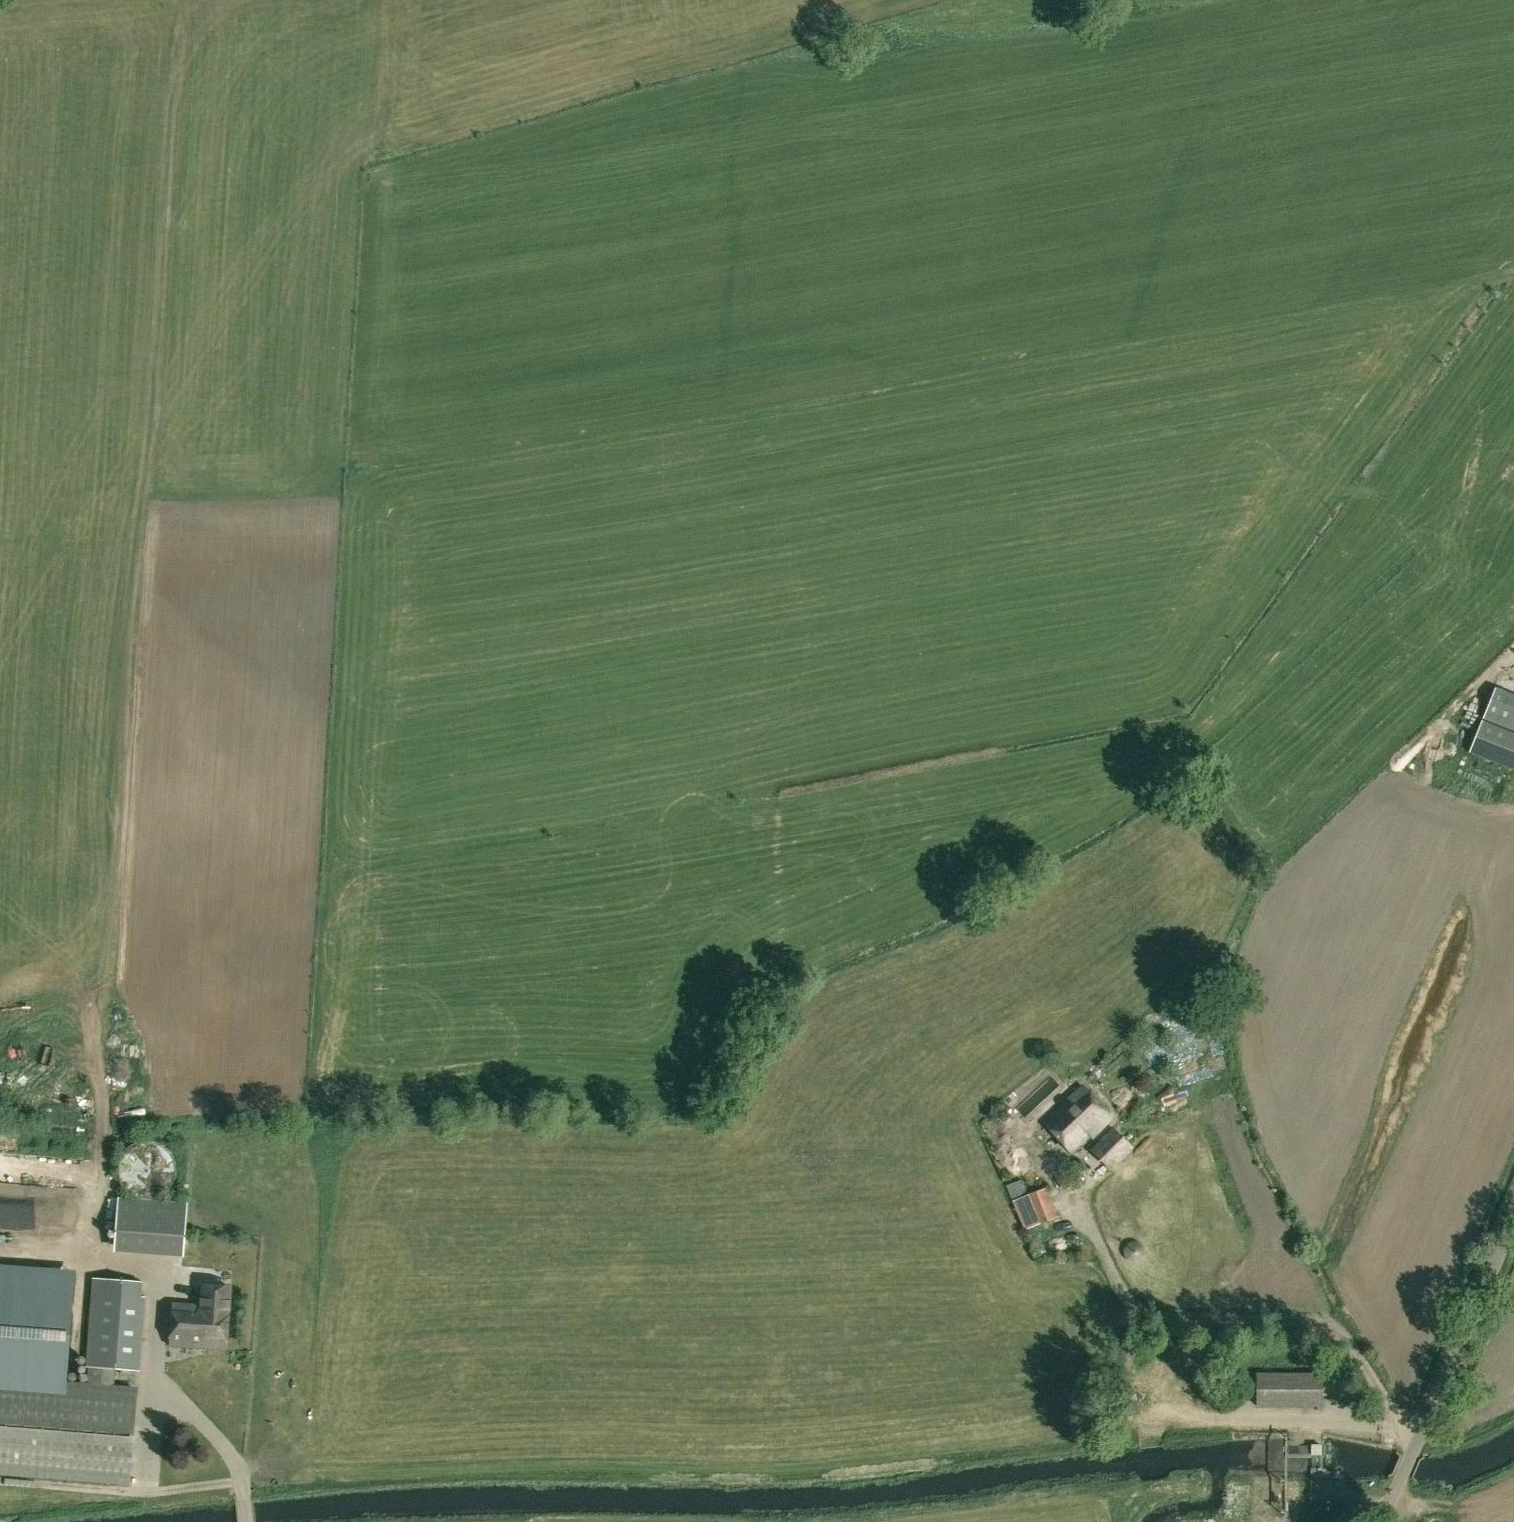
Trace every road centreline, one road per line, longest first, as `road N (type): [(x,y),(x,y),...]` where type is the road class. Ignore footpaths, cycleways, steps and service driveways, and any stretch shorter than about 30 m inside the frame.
road 1 (unclassified): [(1513,1216),(1414,1447)]

